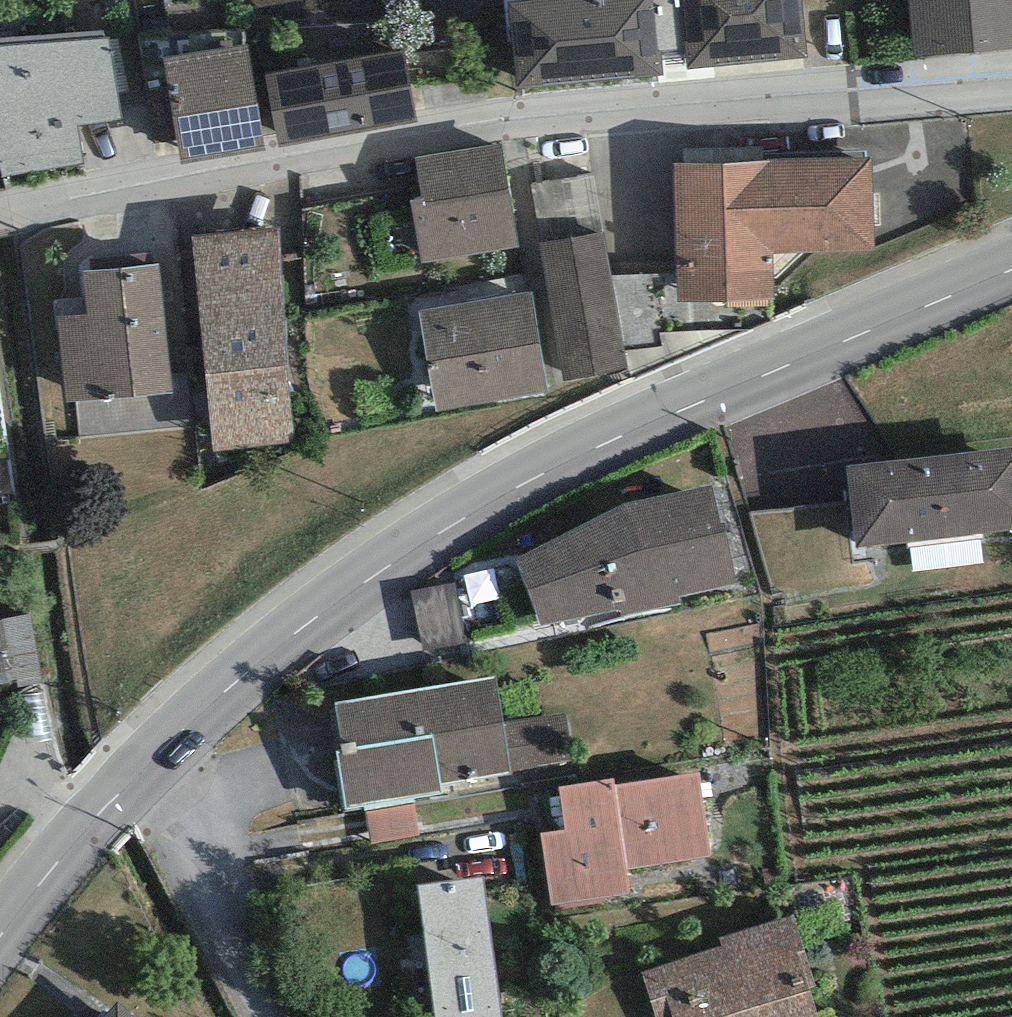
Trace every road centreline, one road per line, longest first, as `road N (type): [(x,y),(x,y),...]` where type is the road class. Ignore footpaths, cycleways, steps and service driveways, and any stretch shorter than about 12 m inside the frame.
road 1 (unclassified): [(1011,76),(740,100),(0,193)]
road 2 (tertiary): [(1011,263),(652,419),(461,516),(313,608),(182,720)]
road 3 (residential): [(182,720),(197,816),(291,1016)]
road 4 (tertiary): [(182,720),(75,831),(0,937)]

